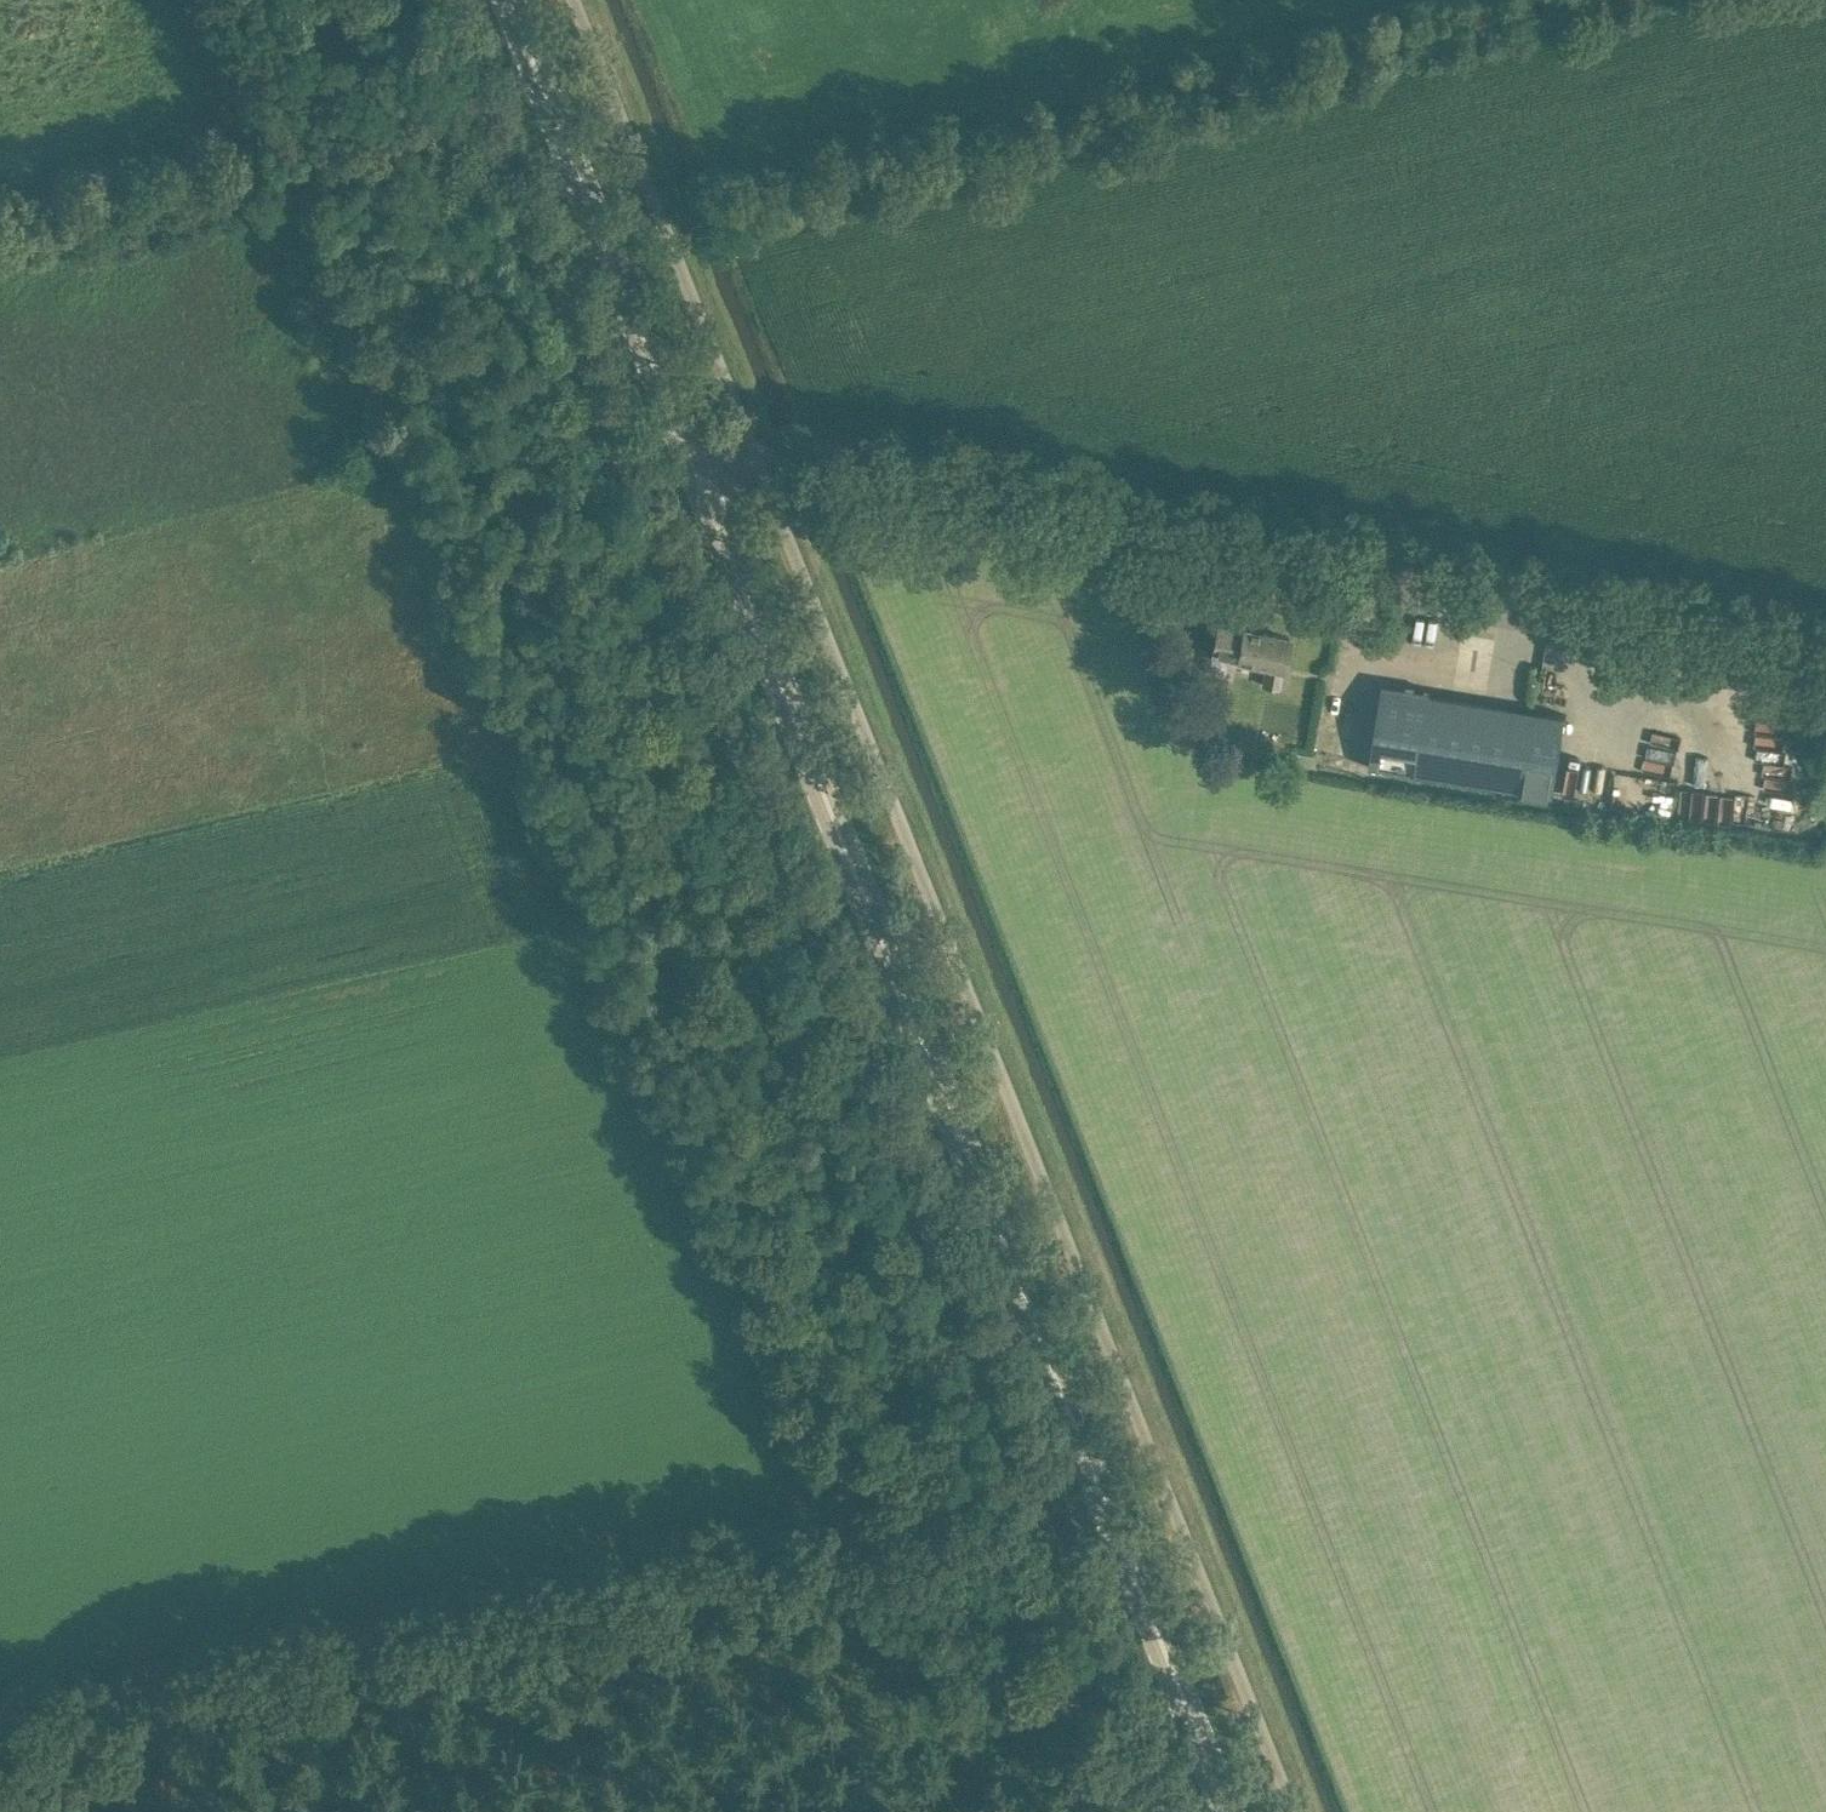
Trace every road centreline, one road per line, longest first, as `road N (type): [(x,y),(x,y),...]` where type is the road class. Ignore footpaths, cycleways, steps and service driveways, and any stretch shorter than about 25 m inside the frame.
road 1 (primary): [(1229,1811),(695,463)]
road 2 (unclassified): [(1163,1811),(633,470)]
road 3 (unclassified): [(1299,1811),(763,474)]
road 4 (unclassified): [(1825,658),(763,474)]
road 5 (track): [(0,1720),(1030,1476)]
road 6 (unclassified): [(763,474),(575,0)]
road 7 (unclassified): [(633,470),(448,0)]
road 8 (primary): [(695,463),(509,0)]
road 9 (track): [(274,157),(490,108)]
road 10 (track): [(191,1675),(239,1811)]

